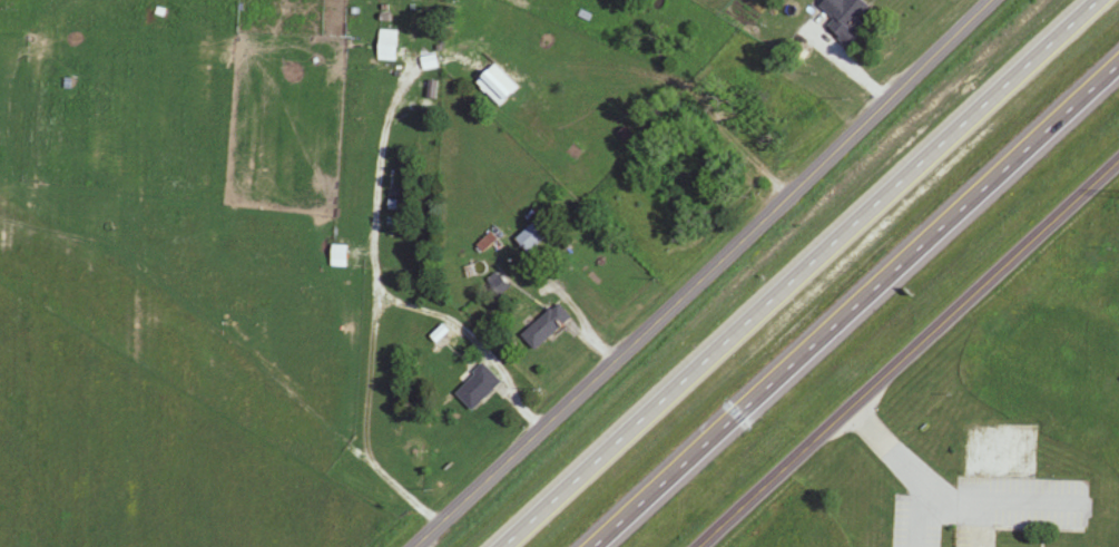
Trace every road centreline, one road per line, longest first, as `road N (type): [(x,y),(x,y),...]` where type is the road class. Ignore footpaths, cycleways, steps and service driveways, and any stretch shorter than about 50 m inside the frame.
road 1 (trunk): [(1095,0),(503,546)]
road 2 (tertiary): [(415,546),(991,0)]
road 3 (trunk): [(590,546),(1118,67)]
road 4 (tertiary): [(698,546),(1118,154)]

